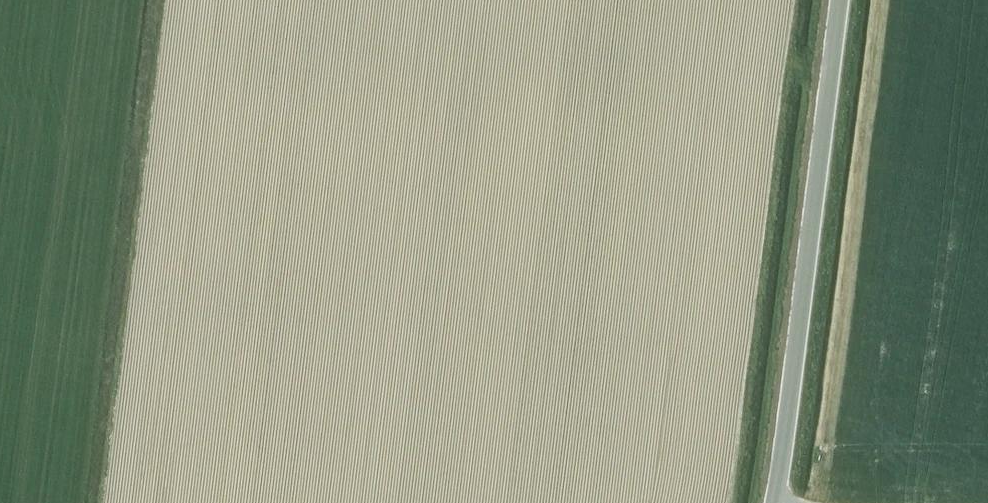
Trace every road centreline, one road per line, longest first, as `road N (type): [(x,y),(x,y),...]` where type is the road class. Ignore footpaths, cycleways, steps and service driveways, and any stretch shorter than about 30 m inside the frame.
road 1 (tertiary): [(776,502),(839,0)]

